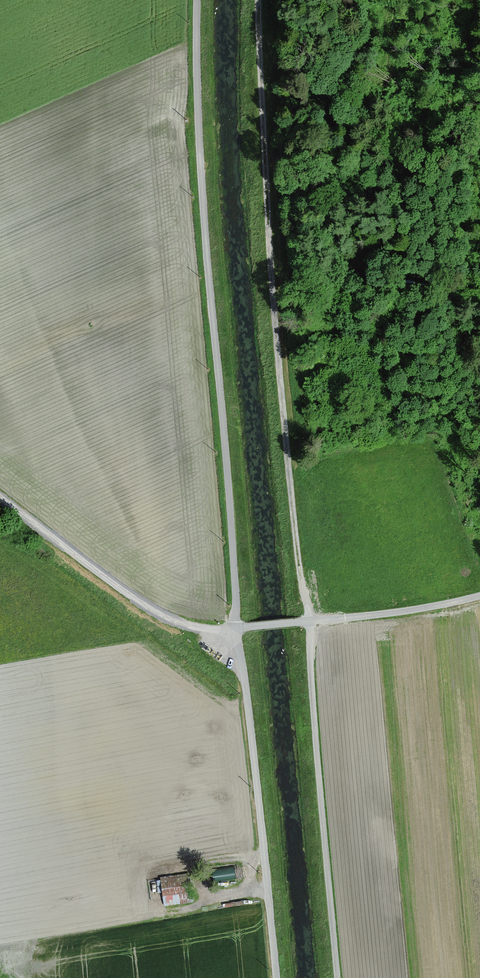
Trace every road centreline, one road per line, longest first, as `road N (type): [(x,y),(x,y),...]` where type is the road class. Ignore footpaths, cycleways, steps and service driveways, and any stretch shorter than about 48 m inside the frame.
road 1 (unclassified): [(197,0),(202,186),(236,628)]
road 2 (unclassified): [(310,621),(280,380),(259,0)]
road 3 (unclassified): [(338,977),(310,621)]
road 4 (unclassified): [(236,628),(278,977)]
road 5 (unclassified): [(0,498),(145,605),(192,627),(236,628)]
road 6 (unclassified): [(479,595),(310,621)]

